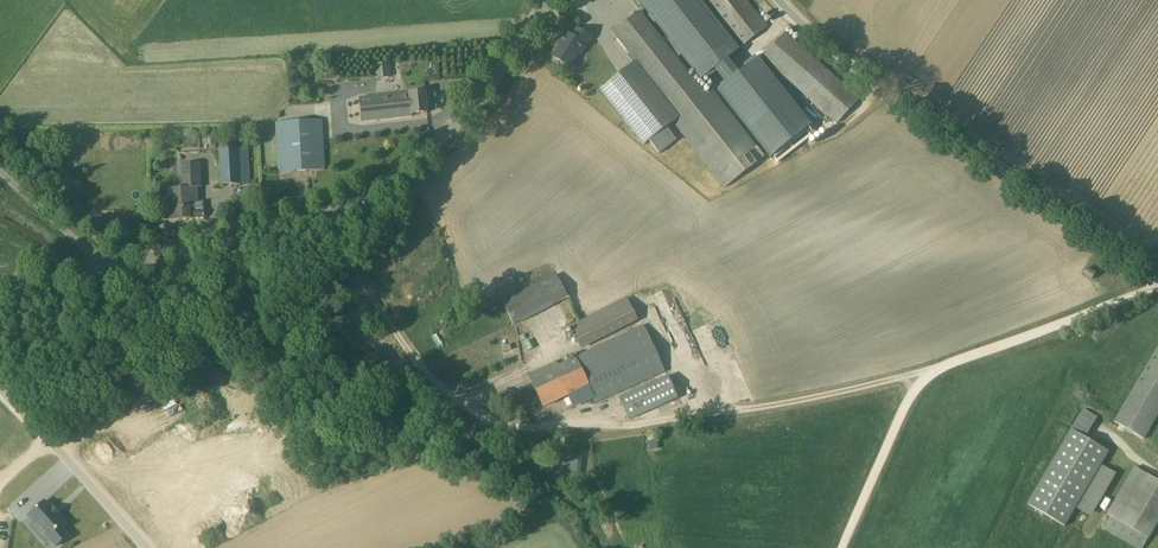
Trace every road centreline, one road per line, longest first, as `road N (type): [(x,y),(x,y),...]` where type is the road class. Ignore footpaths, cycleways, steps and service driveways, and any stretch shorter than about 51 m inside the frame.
road 1 (track): [(926,377),(743,410),(533,429),(472,409),(414,361)]
road 2 (unclassified): [(1157,268),(840,55),(780,0)]
road 3 (tertiary): [(298,212),(425,143),(460,111),(536,0)]
road 4 (unclassified): [(146,547),(0,386)]
road 5 (tertiary): [(105,266),(298,212)]
road 6 (unclassified): [(414,361),(298,212)]
road 7 (unclassified): [(105,266),(0,169)]

